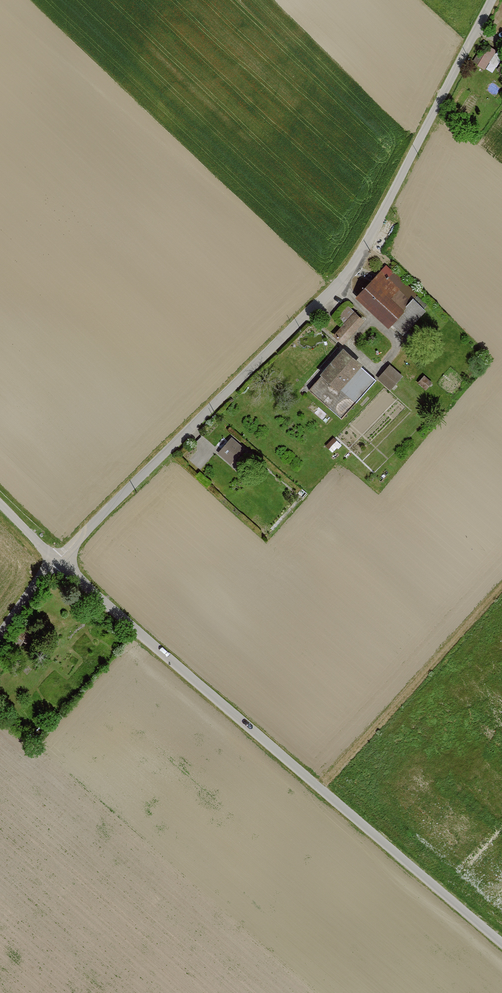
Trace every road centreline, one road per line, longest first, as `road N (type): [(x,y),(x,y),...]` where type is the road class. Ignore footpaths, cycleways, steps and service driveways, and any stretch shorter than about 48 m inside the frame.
road 1 (unclassified): [(492,0),(349,270),(57,560)]
road 2 (unclassified): [(501,942),(57,560)]
road 3 (track): [(319,787),(501,584)]

